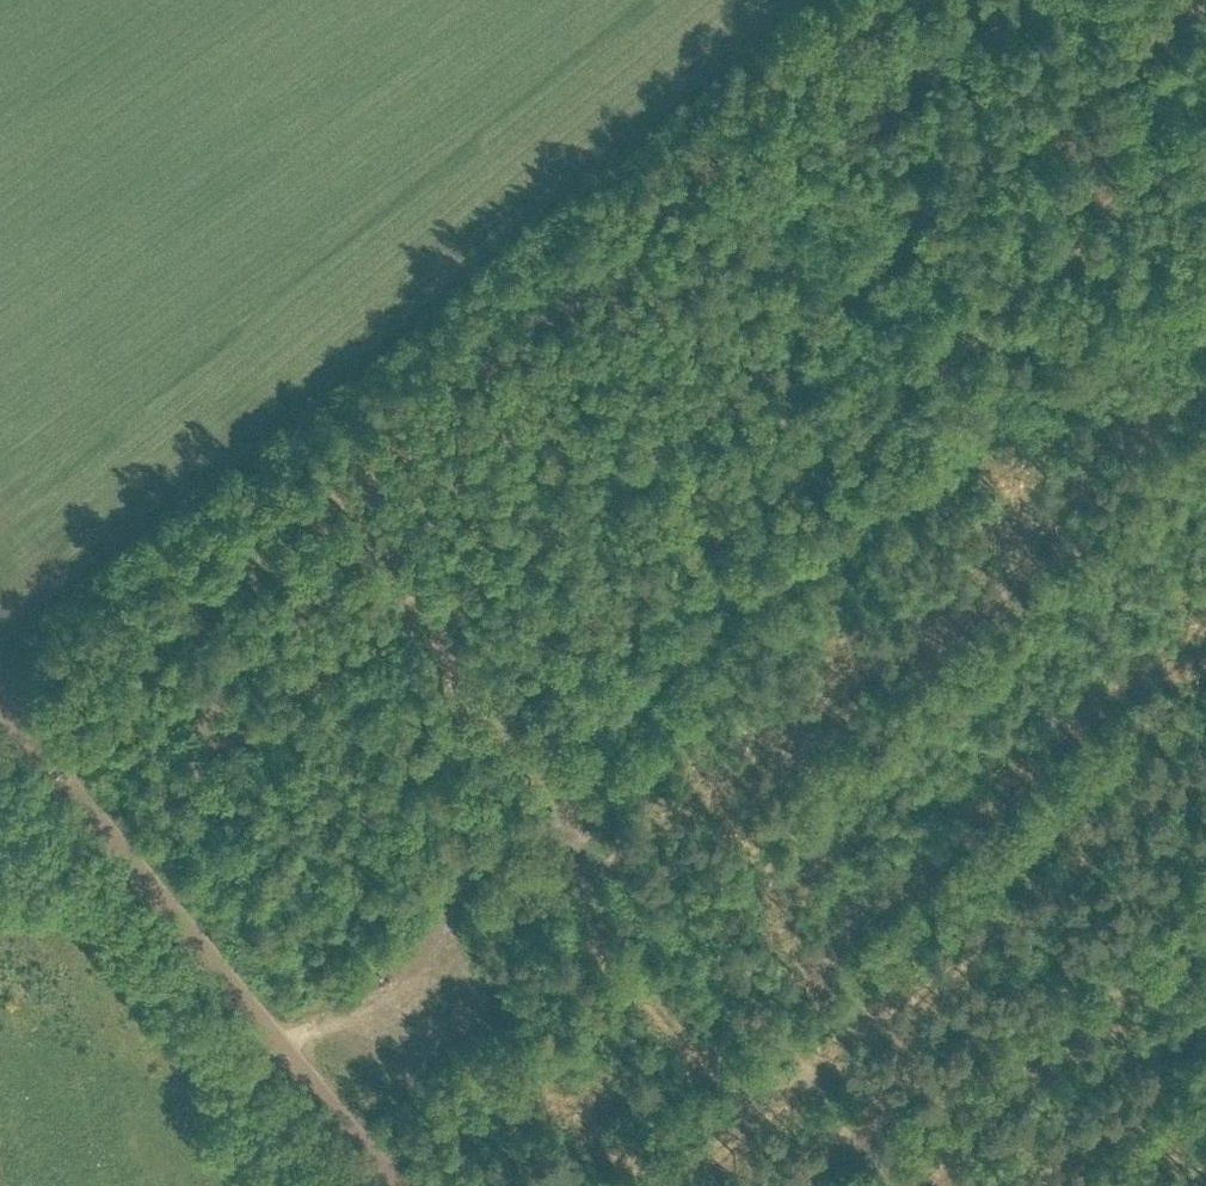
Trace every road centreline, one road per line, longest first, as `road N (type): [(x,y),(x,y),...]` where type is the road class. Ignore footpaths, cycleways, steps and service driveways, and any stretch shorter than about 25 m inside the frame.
road 1 (track): [(543,809),(864,524),(1054,384),(1205,236)]
road 2 (unclassified): [(395,1185),(0,700)]
road 3 (track): [(278,1044),(409,972),(477,866),(543,809)]

